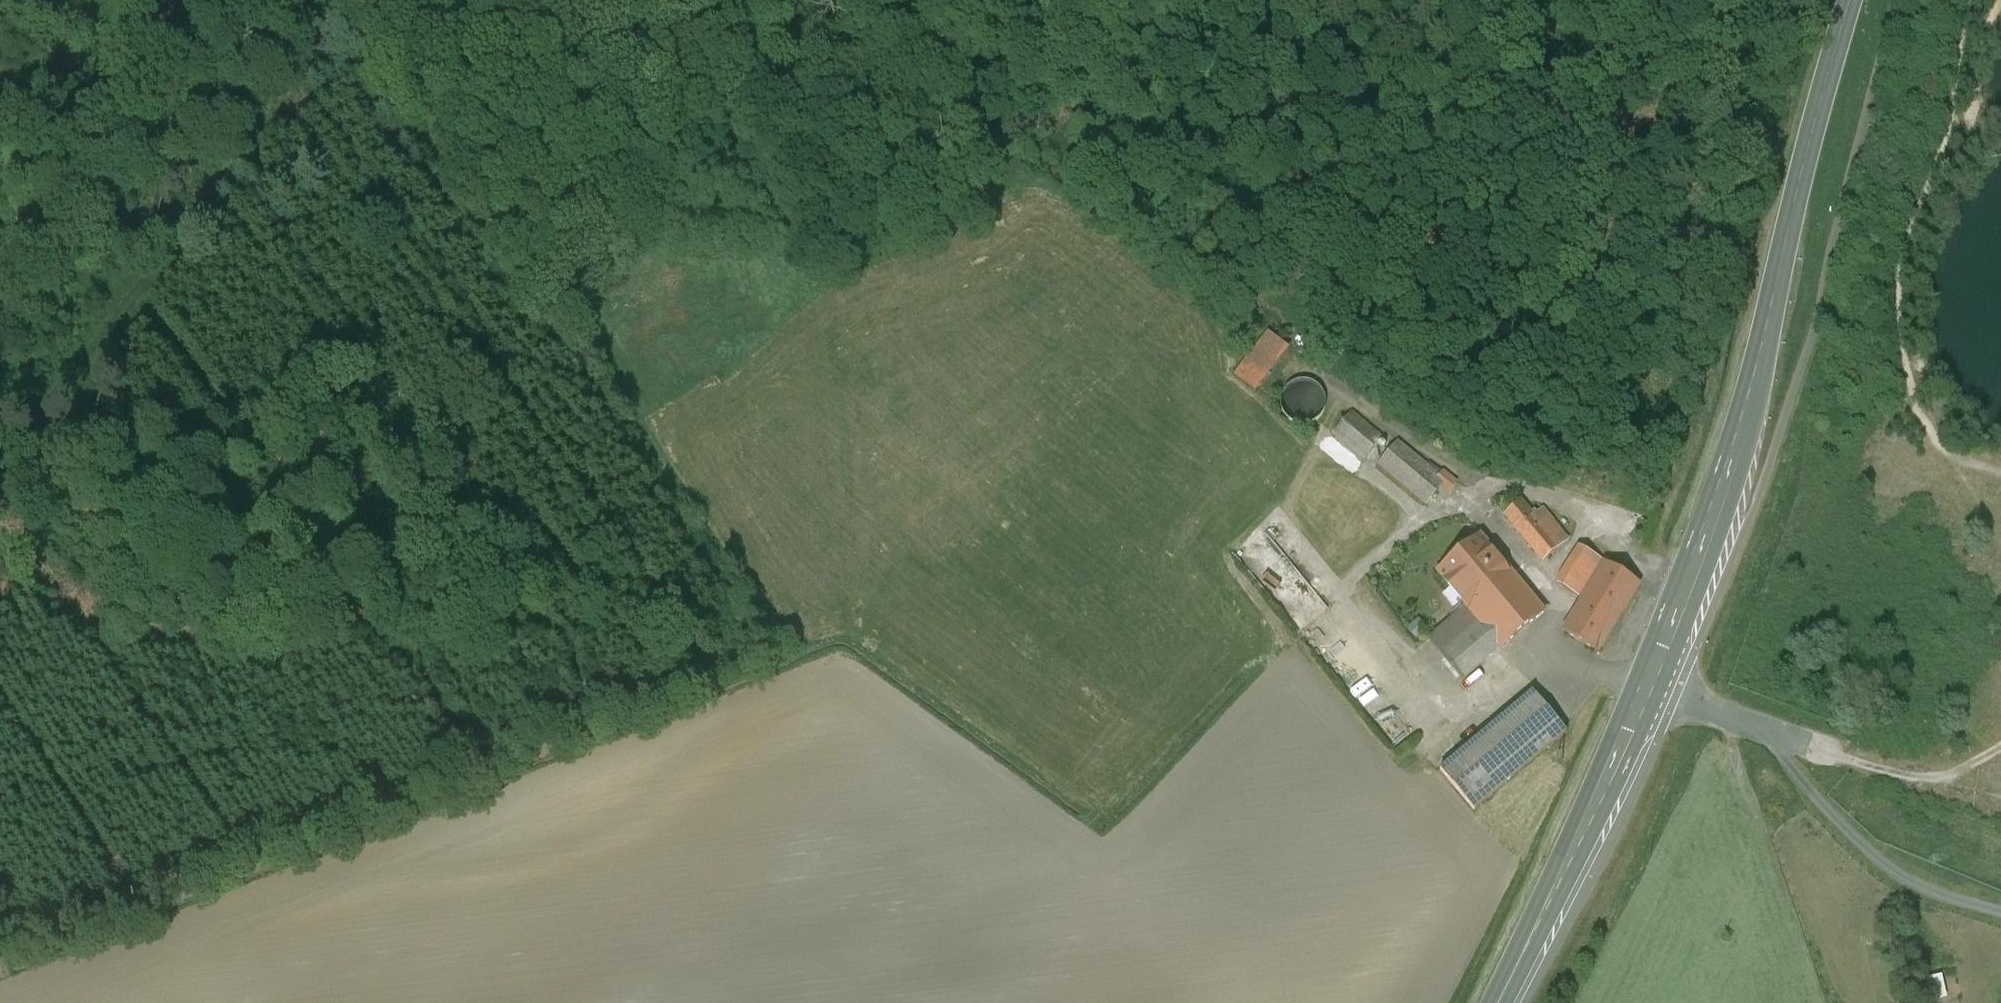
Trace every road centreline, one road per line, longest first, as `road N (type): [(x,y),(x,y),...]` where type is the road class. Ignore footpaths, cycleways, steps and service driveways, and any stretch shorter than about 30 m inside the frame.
road 1 (secondary): [(1497,1002),(1564,870),(1712,528),(1750,416),(1789,225),(1850,0)]

